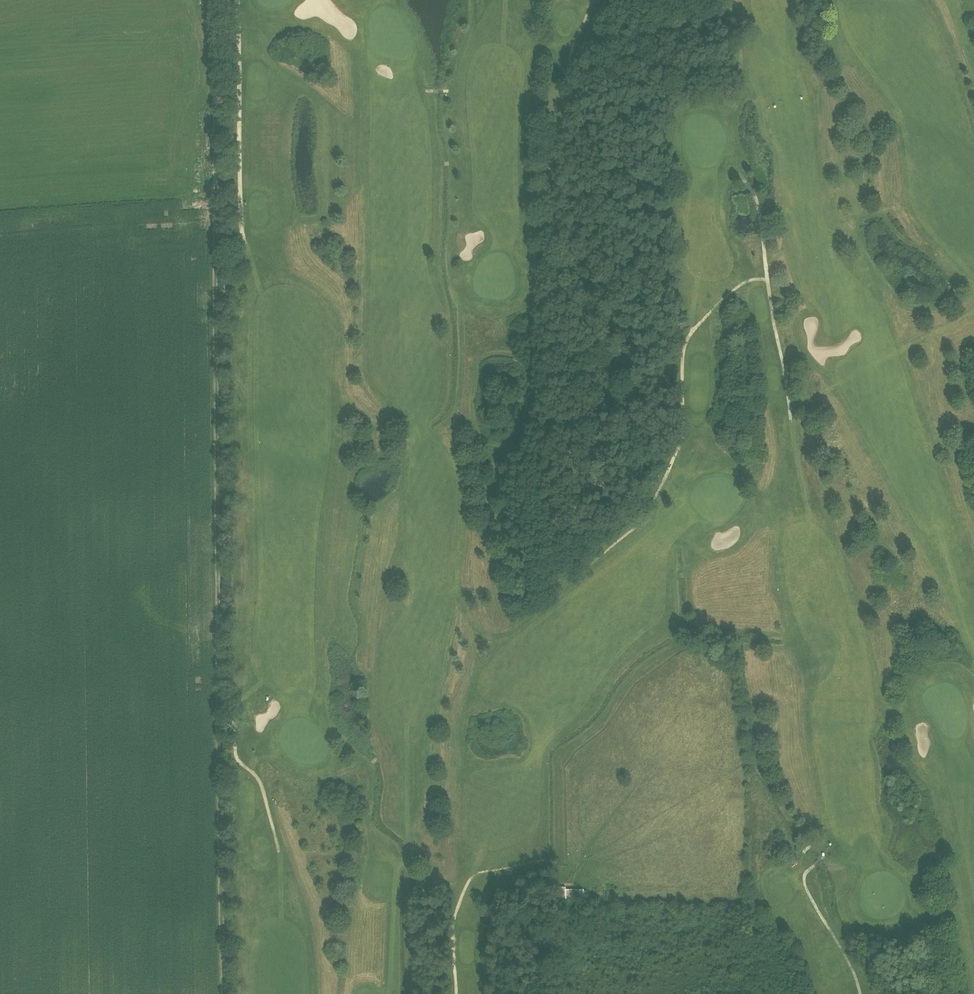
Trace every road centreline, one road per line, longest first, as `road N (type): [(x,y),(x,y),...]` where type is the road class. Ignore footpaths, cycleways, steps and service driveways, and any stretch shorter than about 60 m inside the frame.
road 1 (track): [(216,0),(225,993)]

